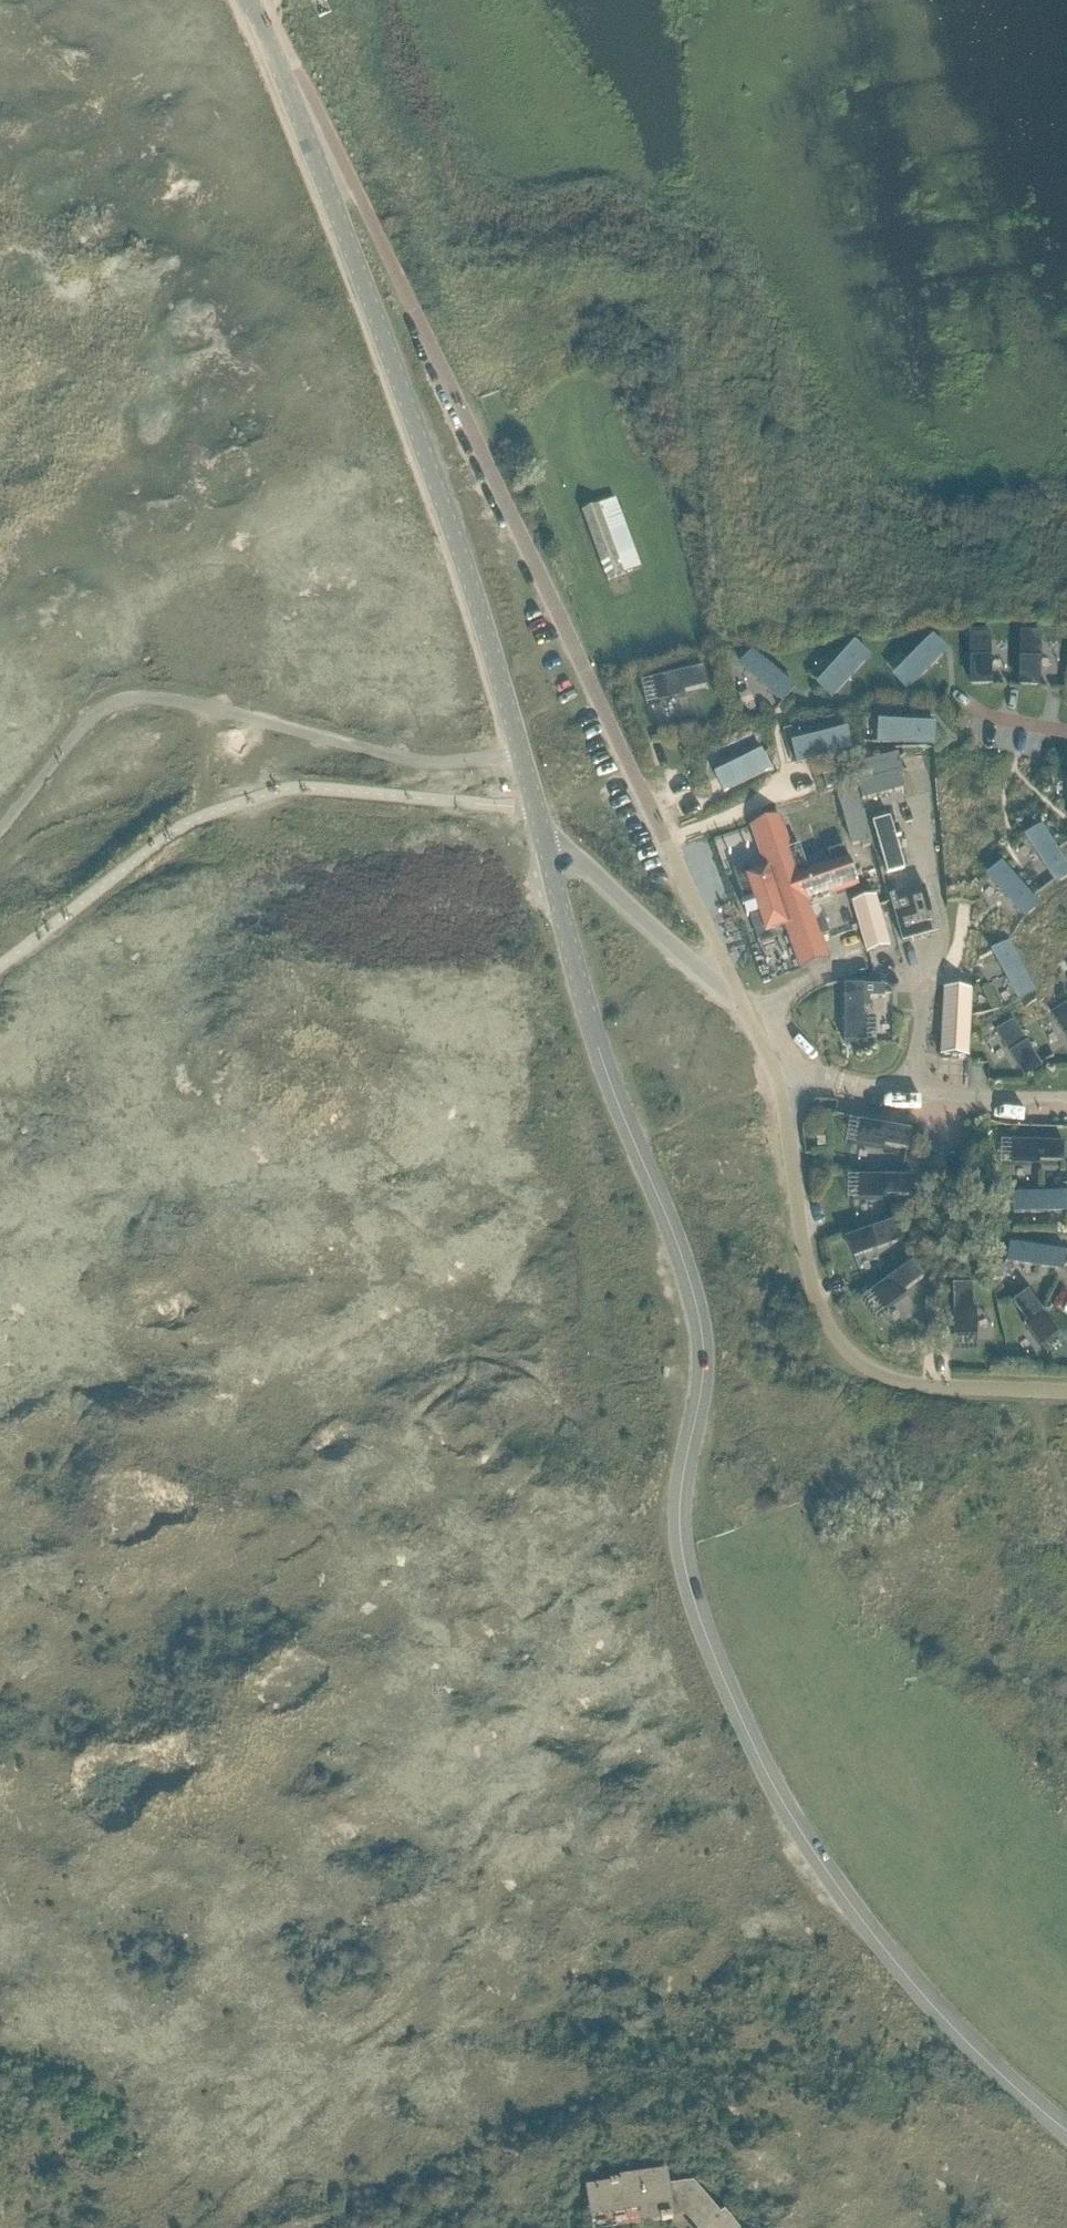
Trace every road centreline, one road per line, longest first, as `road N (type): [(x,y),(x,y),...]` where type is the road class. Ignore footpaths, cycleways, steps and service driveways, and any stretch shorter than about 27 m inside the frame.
road 1 (unclassified): [(1066,2132),(955,2029),(860,1917),(772,1784),(715,1659),(681,1538),(703,1330),(594,1026),(546,843)]
road 2 (unclassified): [(751,1019),(303,79),(272,44)]
road 3 (unclassified): [(546,843),(492,655),(377,319),(272,44)]
road 4 (track): [(521,752),(417,761),(141,696),(96,714),(0,830)]
road 5 (unclassified): [(1066,1390),(930,1384),(877,1375),(856,1362),(831,1332),(815,1279),(779,1074),(751,1019)]
road 6 (unclassified): [(751,1019),(546,843)]

